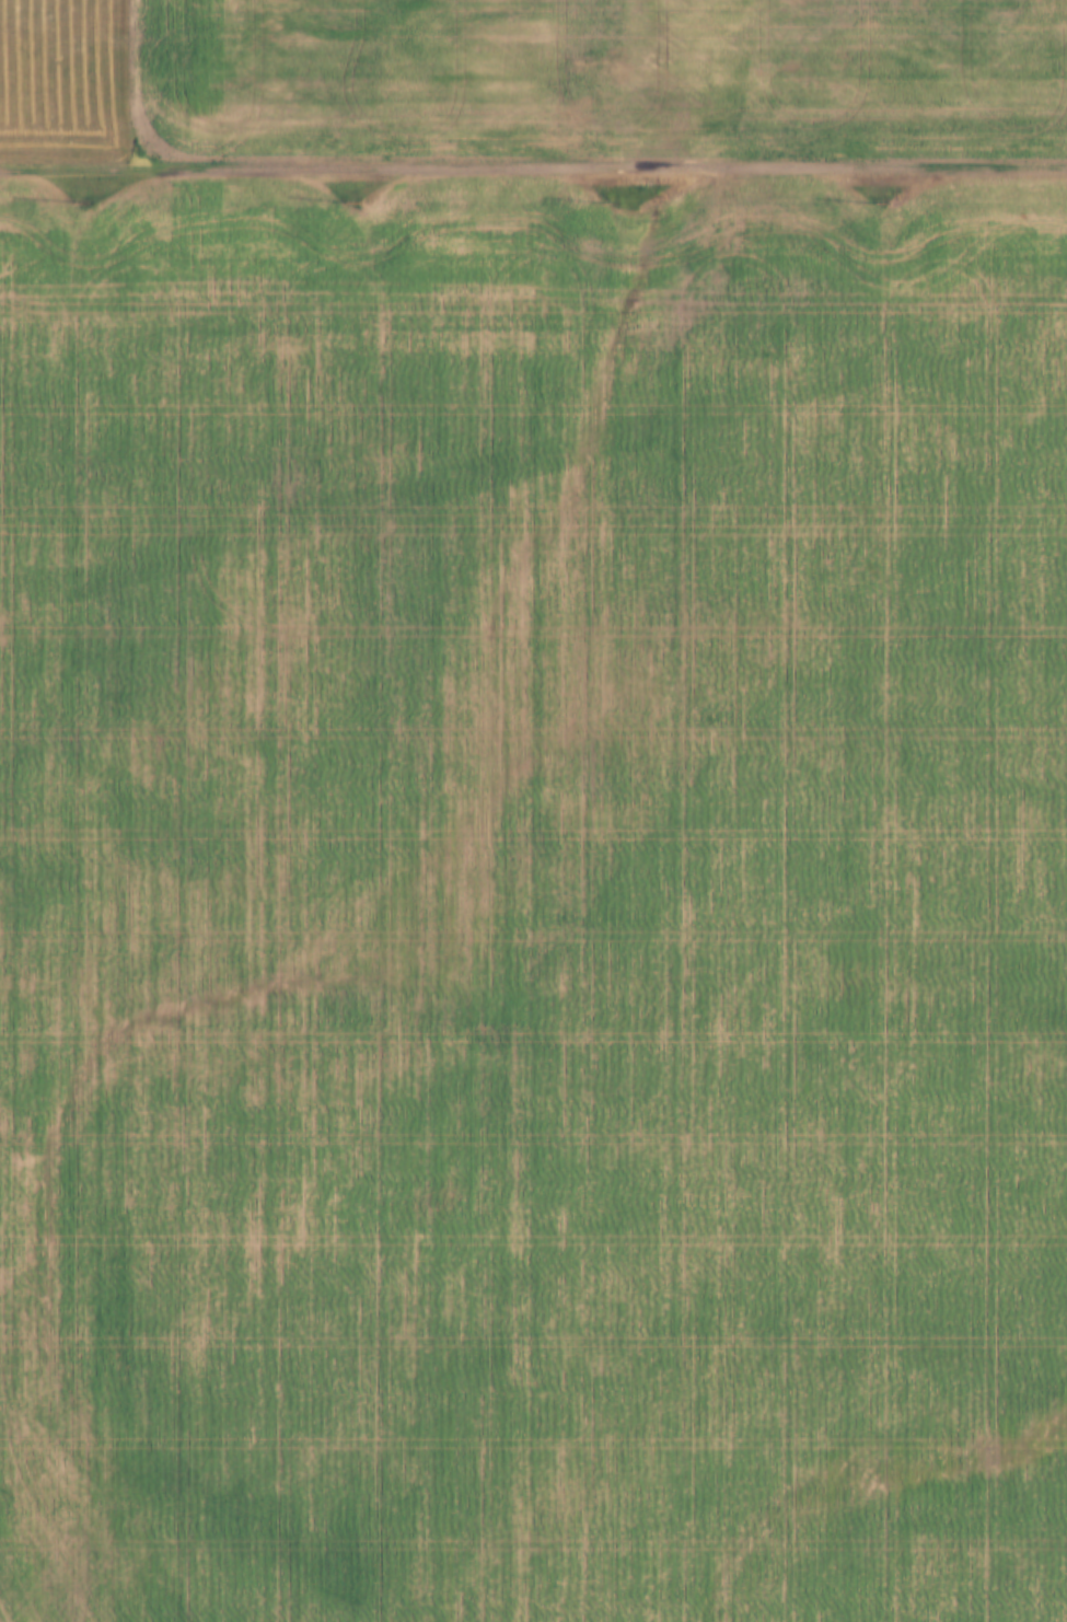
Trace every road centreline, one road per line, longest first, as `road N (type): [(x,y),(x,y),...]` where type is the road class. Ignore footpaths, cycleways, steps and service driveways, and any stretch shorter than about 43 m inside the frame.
road 1 (track): [(1066,163),(0,164)]

